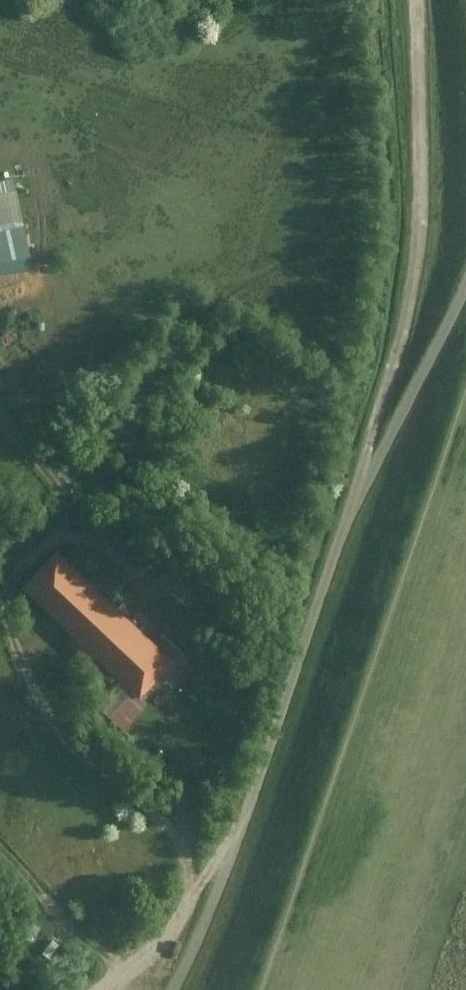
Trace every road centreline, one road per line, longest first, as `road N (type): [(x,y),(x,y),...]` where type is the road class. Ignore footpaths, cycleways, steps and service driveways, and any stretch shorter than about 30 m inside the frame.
road 1 (track): [(242,831),(193,886),(177,837),(49,723),(31,681),(5,591),(26,564),(61,546),(107,556),(143,583)]
road 2 (track): [(414,0),(417,288),(359,506)]
road 3 (track): [(180,741),(193,886),(178,929),(111,989)]
road 4 (track): [(465,282),(359,506)]
road 5 (track): [(123,979),(0,852)]

